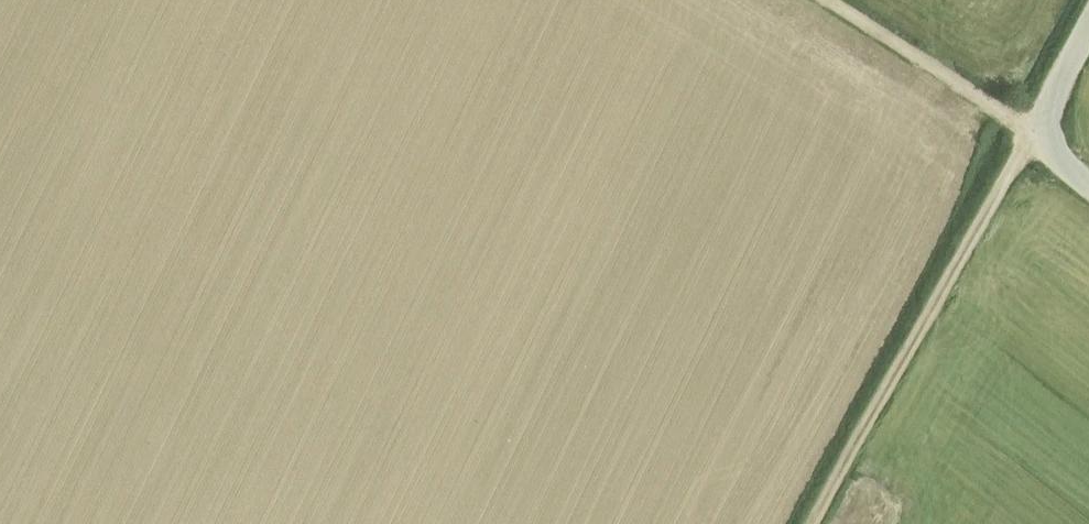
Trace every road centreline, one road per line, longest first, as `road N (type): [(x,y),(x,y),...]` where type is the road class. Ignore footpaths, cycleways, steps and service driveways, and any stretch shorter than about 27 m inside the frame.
road 1 (track): [(813,523),(1029,137)]
road 2 (track): [(830,0),(1007,113),(1029,137)]
road 3 (unclassified): [(1029,137),(1088,27)]

